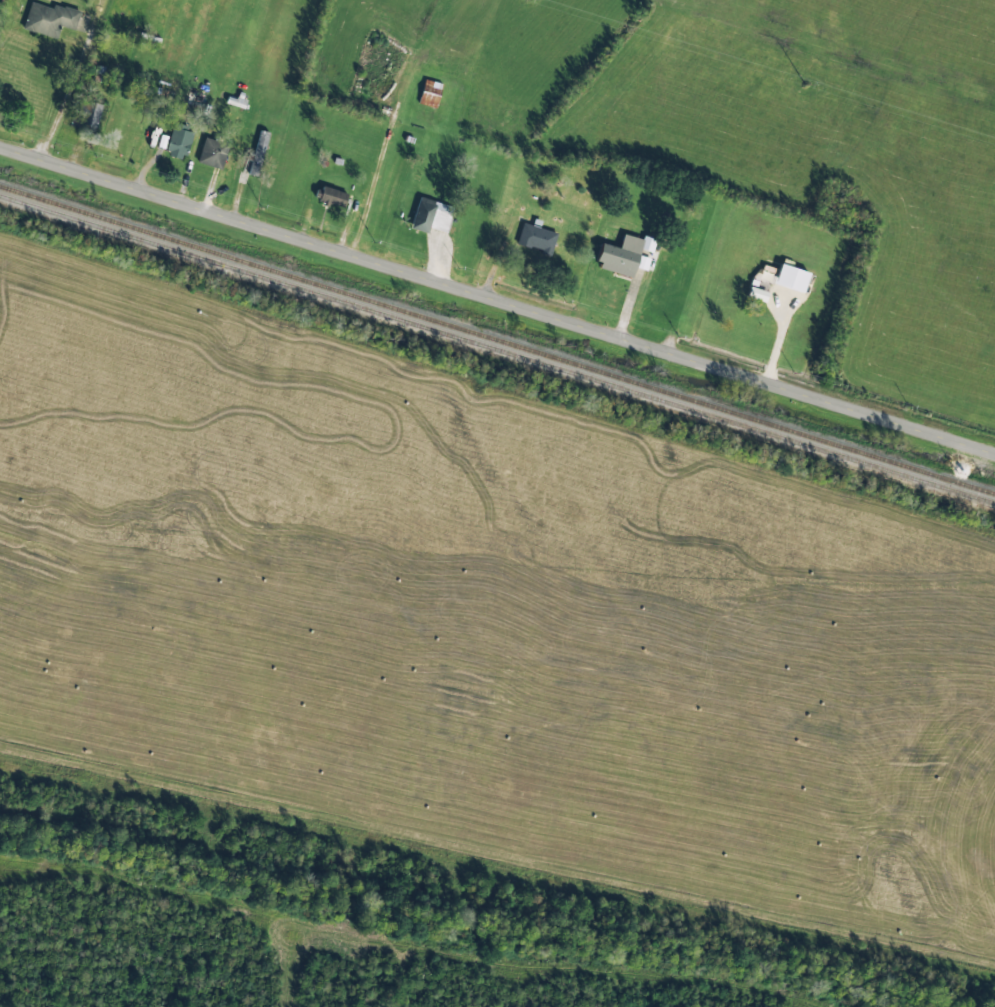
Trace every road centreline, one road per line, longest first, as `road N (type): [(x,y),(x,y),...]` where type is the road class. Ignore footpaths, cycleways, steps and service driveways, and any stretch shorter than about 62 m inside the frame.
road 1 (tertiary): [(0,144),(994,454)]

